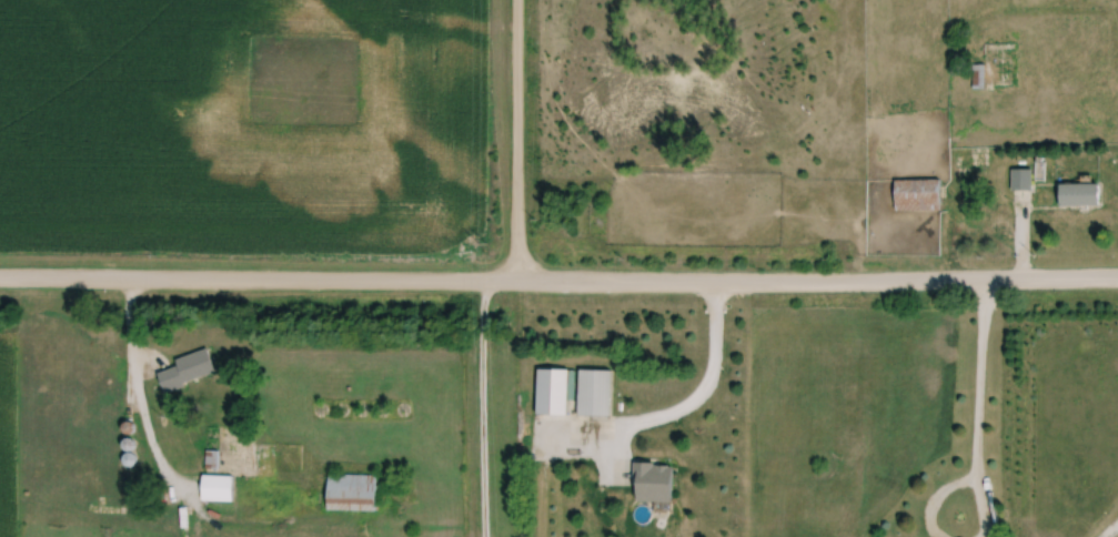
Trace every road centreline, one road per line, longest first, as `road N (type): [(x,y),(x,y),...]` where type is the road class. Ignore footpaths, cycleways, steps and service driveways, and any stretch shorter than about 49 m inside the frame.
road 1 (residential): [(0,280),(1117,283)]
road 2 (residential): [(520,282),(510,0)]

